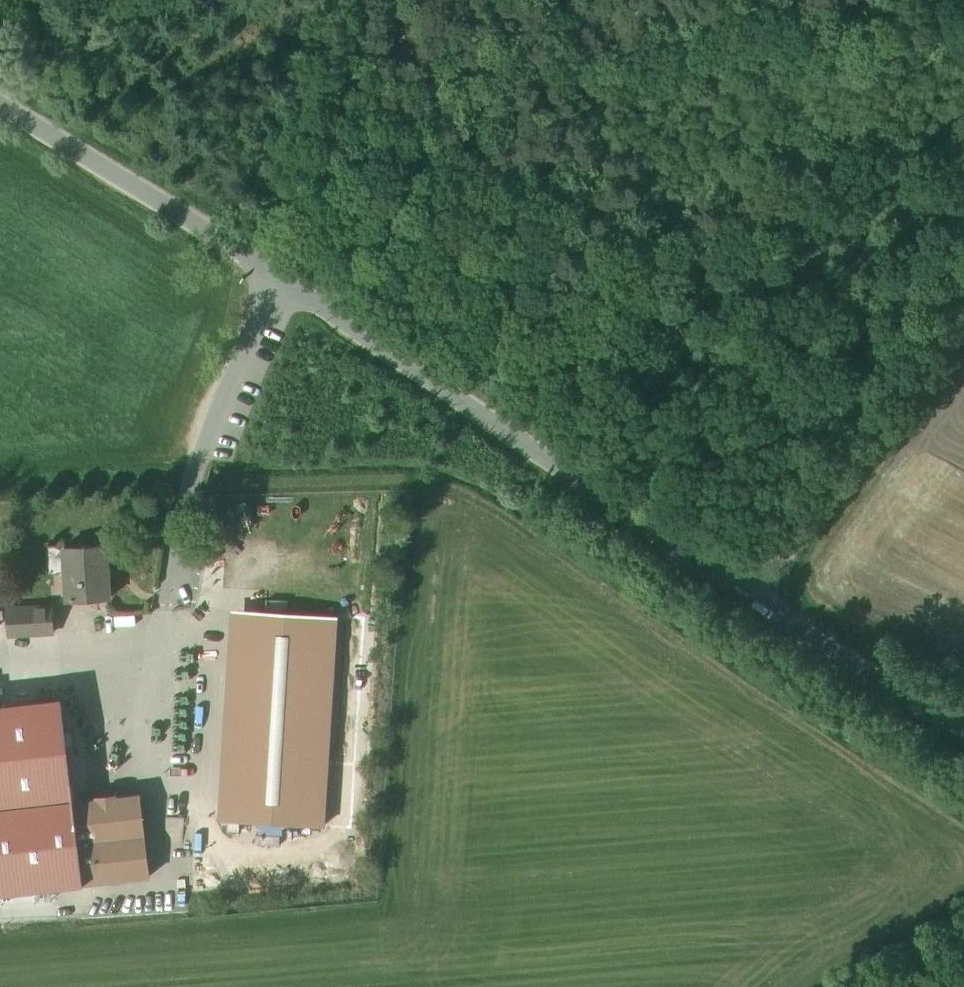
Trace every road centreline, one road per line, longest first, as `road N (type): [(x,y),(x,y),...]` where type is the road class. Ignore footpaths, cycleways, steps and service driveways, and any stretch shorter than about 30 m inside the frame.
road 1 (unclassified): [(279,278),(761,598)]
road 2 (unclassified): [(279,278),(197,449),(163,601)]
road 3 (unclassified): [(761,598),(963,327)]
road 4 (unclassified): [(0,105),(279,278)]
road 5 (unclassified): [(761,598),(963,718)]

